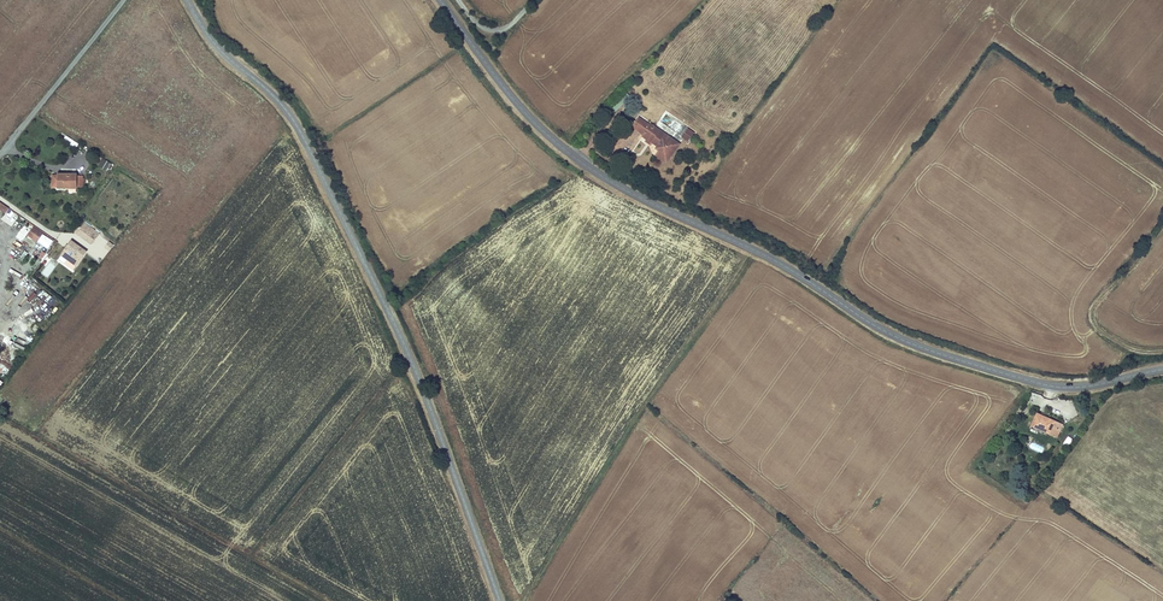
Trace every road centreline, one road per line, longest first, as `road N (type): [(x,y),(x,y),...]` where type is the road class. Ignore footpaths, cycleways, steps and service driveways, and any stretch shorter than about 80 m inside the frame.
road 1 (tertiary): [(439,0),(520,109),(584,165),(777,262),(895,337),(1052,387),(1162,370)]
road 2 (tertiary): [(499,600),(409,355),(301,133),(217,46),(187,0)]
road 3 (track): [(524,600),(577,505),(755,251)]

